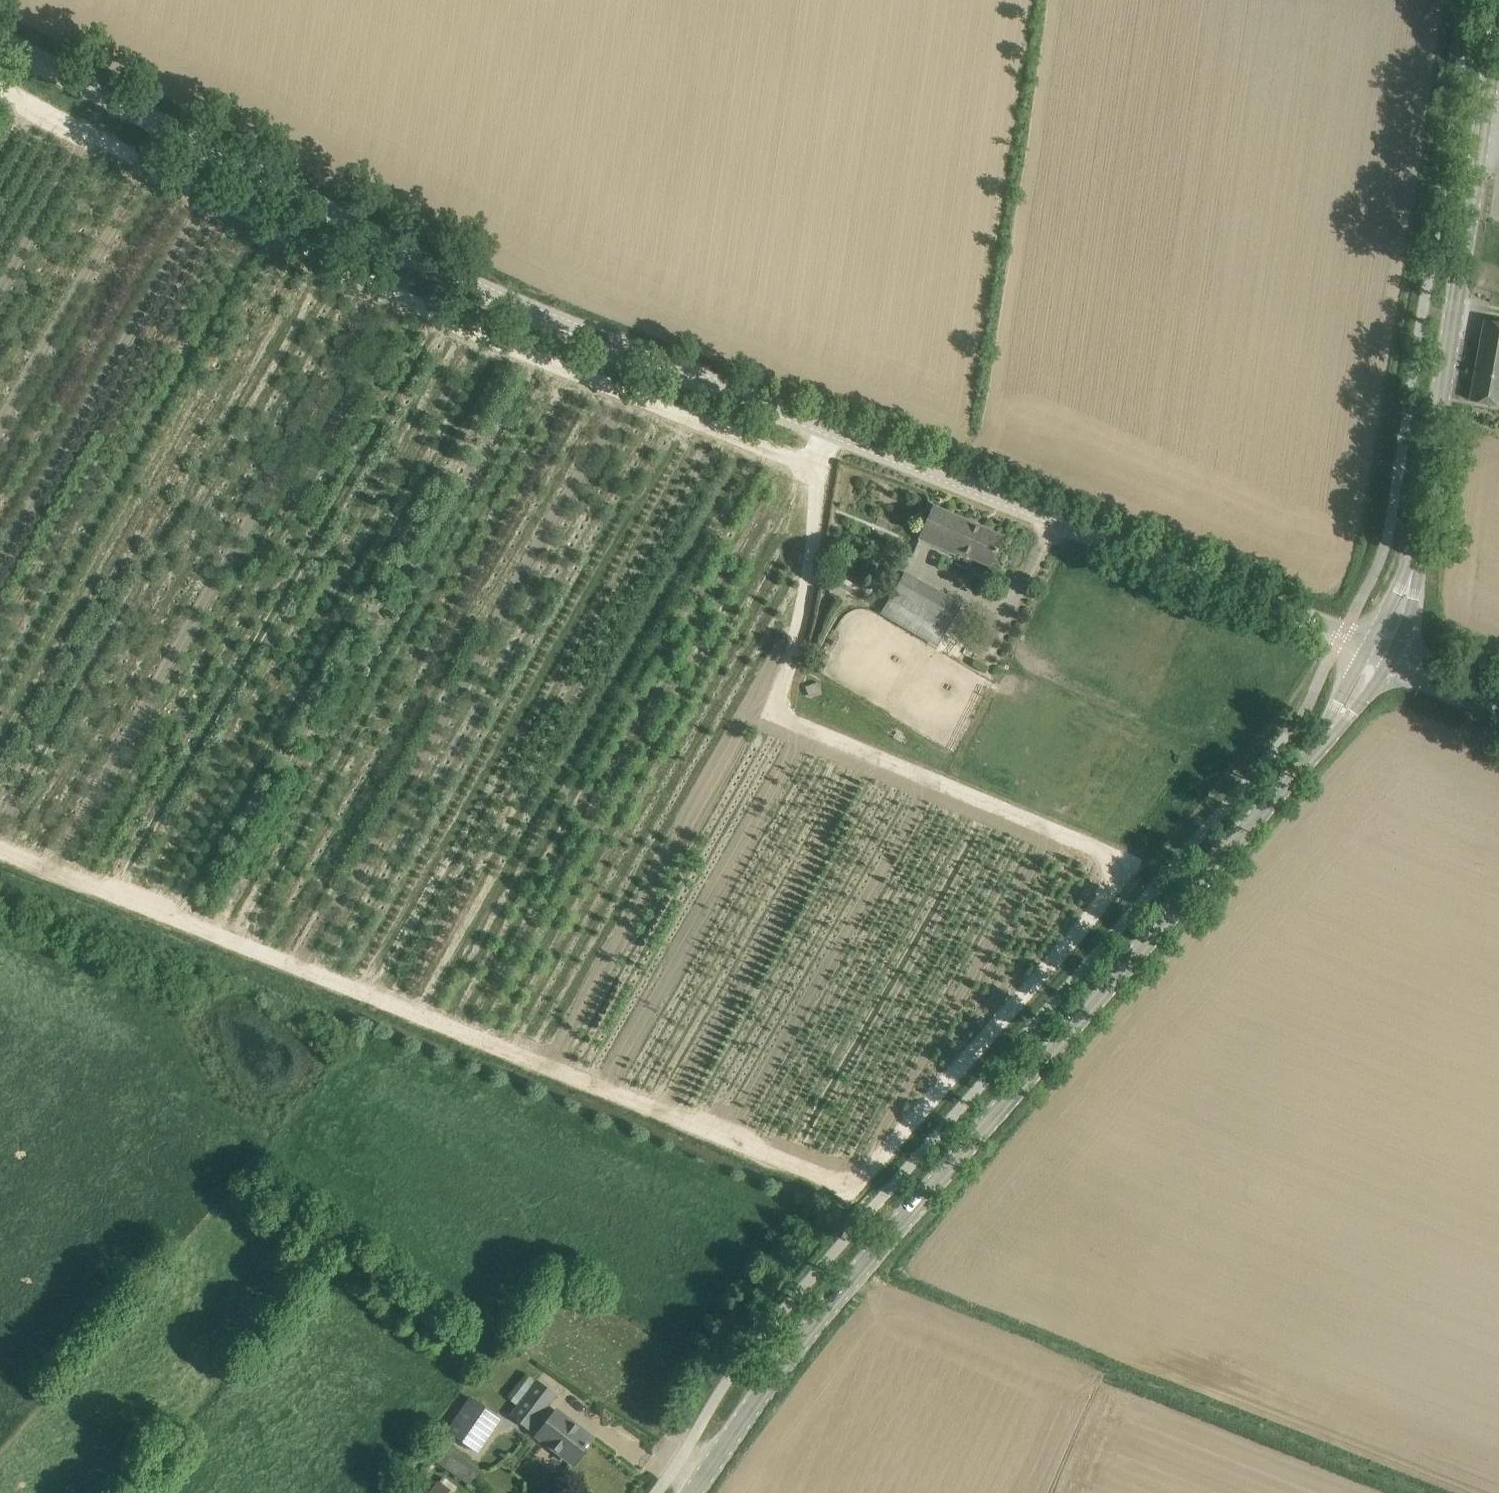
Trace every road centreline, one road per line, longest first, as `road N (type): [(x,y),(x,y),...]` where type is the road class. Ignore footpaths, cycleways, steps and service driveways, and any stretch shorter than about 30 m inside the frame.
road 1 (unclassified): [(1382,654),(471,272),(0,26)]
road 2 (tertiary): [(693,1492),(828,1307),(1343,714),(1382,654)]
road 3 (tertiary): [(1382,654),(1406,609),(1498,38)]
road 4 (unclassified): [(1498,699),(1382,654)]

